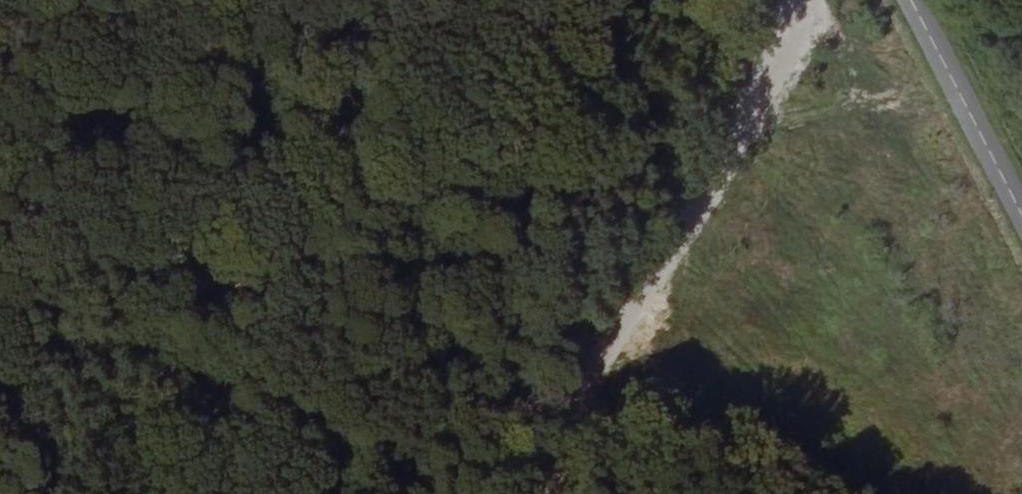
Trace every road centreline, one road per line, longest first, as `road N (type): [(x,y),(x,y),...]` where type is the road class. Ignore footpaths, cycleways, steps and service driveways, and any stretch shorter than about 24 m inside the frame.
road 1 (tertiary): [(903,0),(1021,240)]

